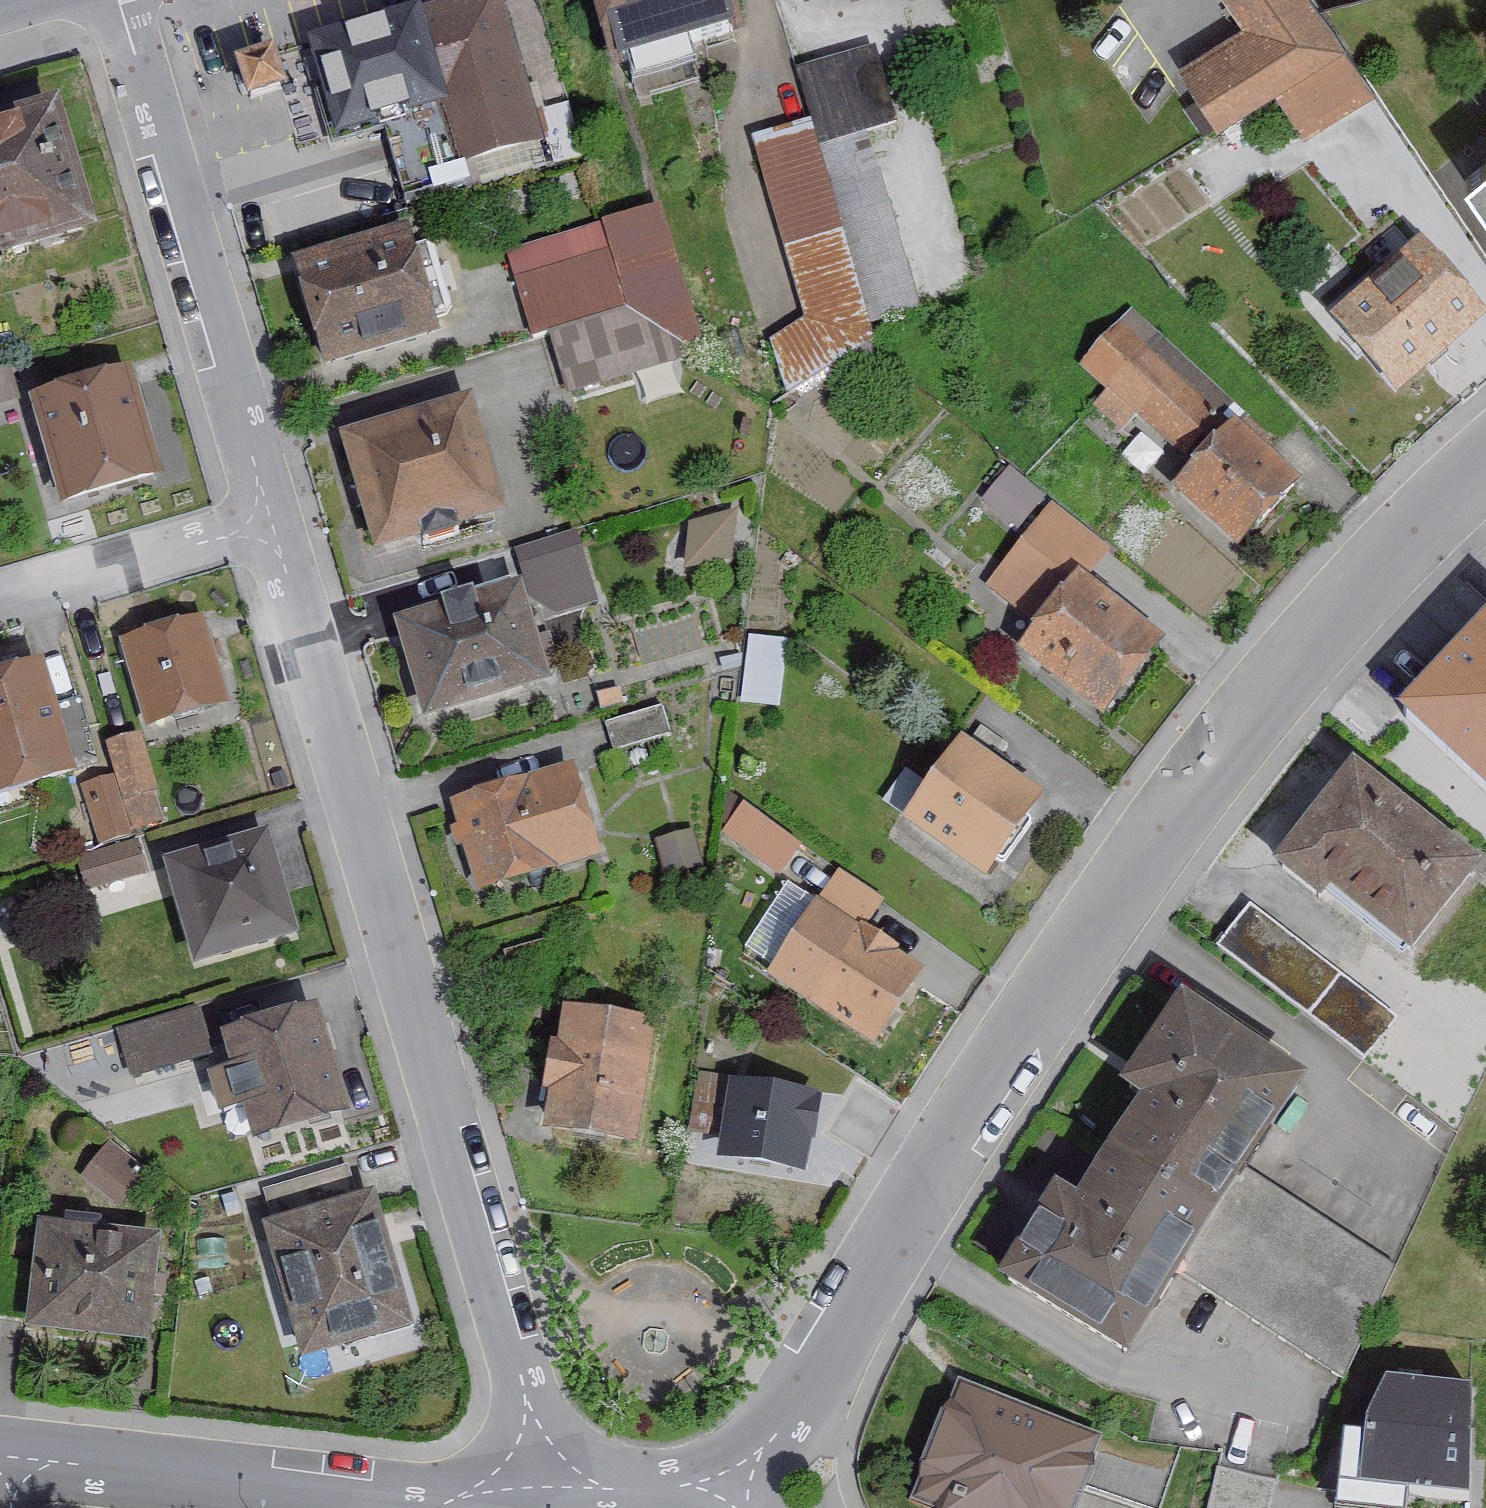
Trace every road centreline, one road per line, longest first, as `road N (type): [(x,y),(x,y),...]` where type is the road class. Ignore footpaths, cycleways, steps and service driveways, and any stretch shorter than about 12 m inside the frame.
road 1 (residential): [(1485,459),(1261,695),(955,1127),(772,1440),(711,1490)]
road 2 (residential): [(562,1507),(271,522)]
road 3 (residential): [(271,522),(107,0)]
road 4 (residential): [(536,1507),(15,1456)]
road 5 (residential): [(271,522),(0,604)]

